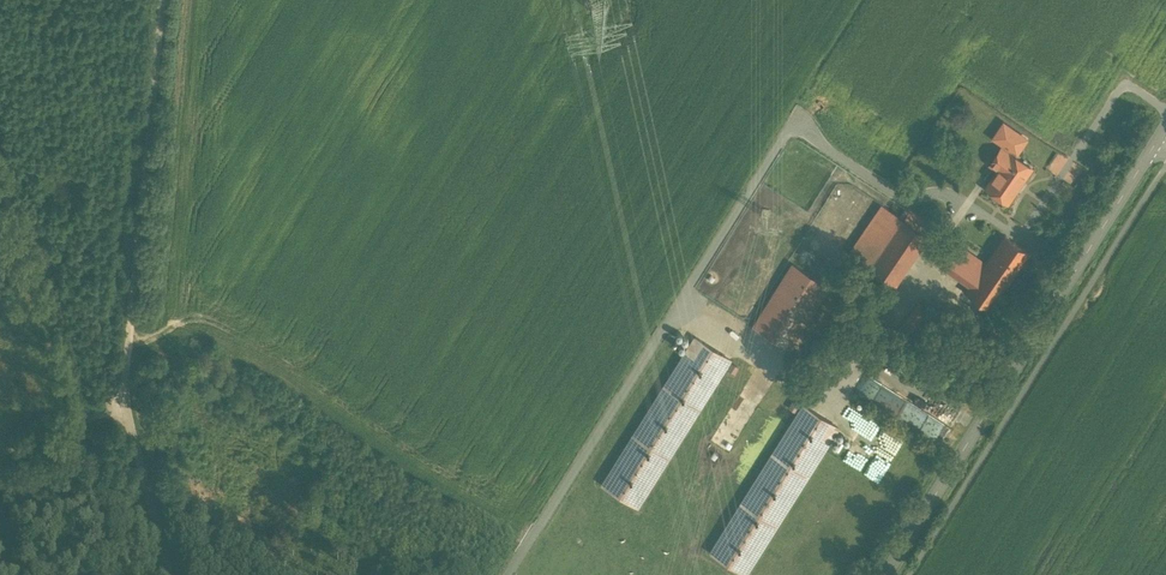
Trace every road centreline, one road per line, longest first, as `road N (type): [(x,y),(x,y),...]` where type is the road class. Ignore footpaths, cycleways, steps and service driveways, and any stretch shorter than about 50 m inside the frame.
road 1 (unclassified): [(171,574),(129,390),(168,0)]
road 2 (tertiary): [(1152,149),(885,574)]
road 3 (track): [(0,433),(129,390)]

